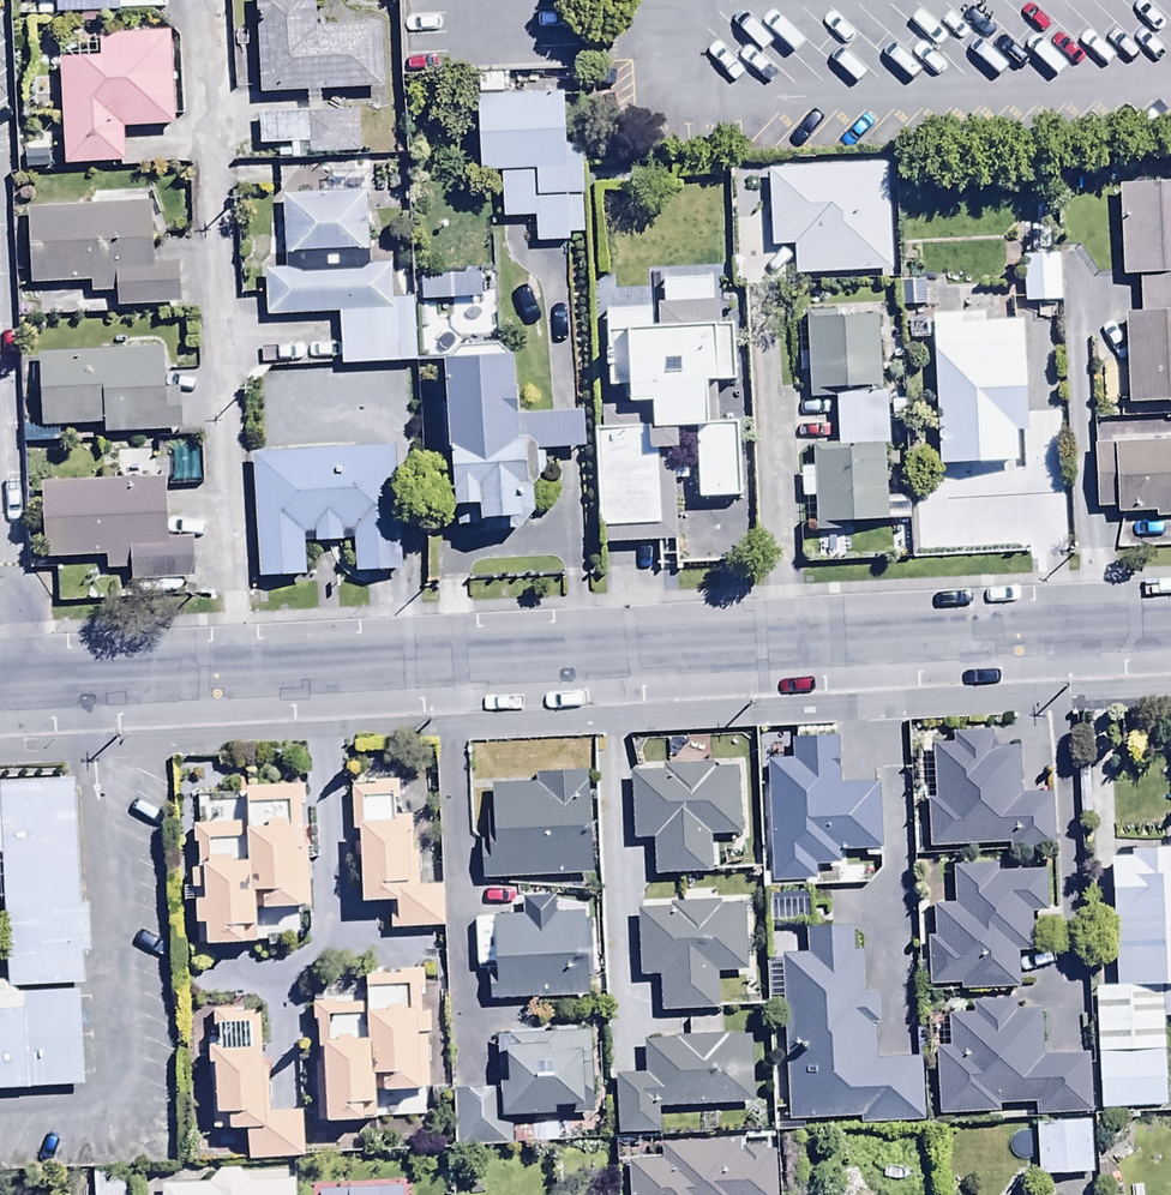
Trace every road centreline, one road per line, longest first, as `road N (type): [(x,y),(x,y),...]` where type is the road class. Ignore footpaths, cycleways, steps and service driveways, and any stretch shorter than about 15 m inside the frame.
road 1 (unclassified): [(1170,636),(0,691)]

